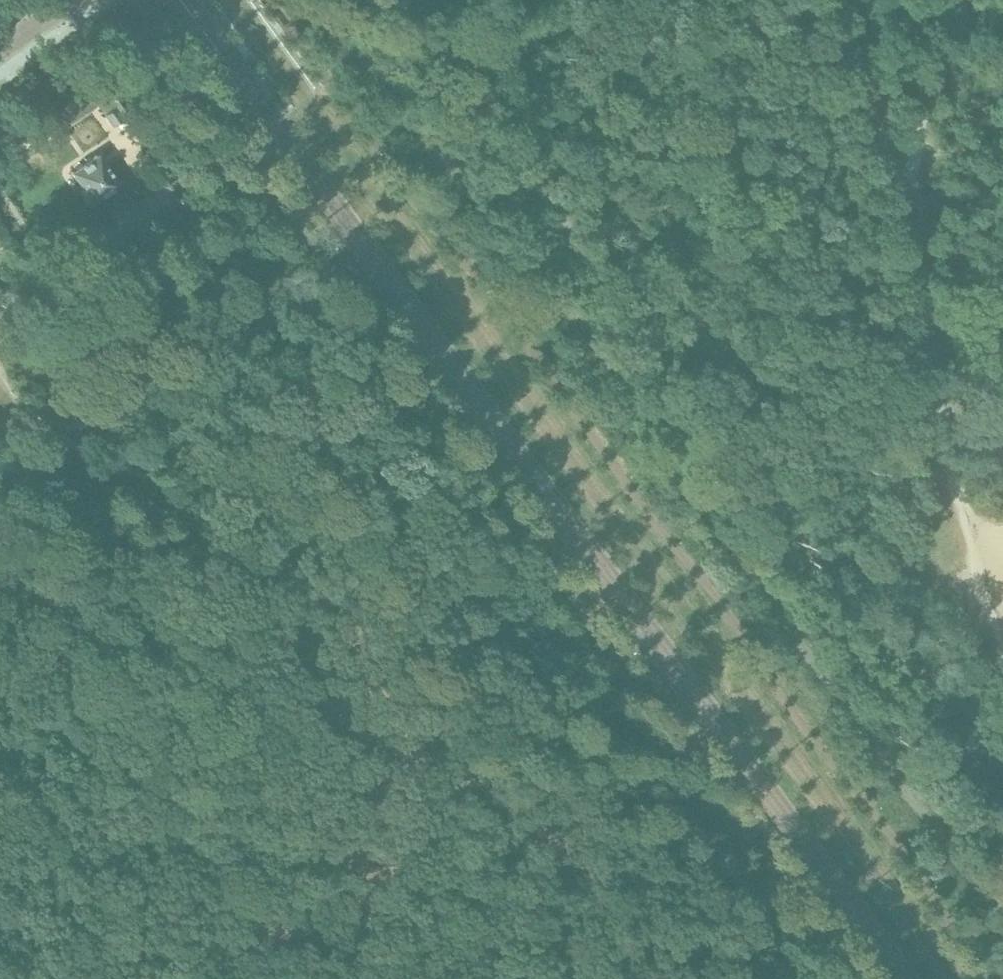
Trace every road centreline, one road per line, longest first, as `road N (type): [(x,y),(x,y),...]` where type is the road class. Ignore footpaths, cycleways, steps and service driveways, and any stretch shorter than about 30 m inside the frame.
road 1 (tertiary): [(905,978),(181,0)]

